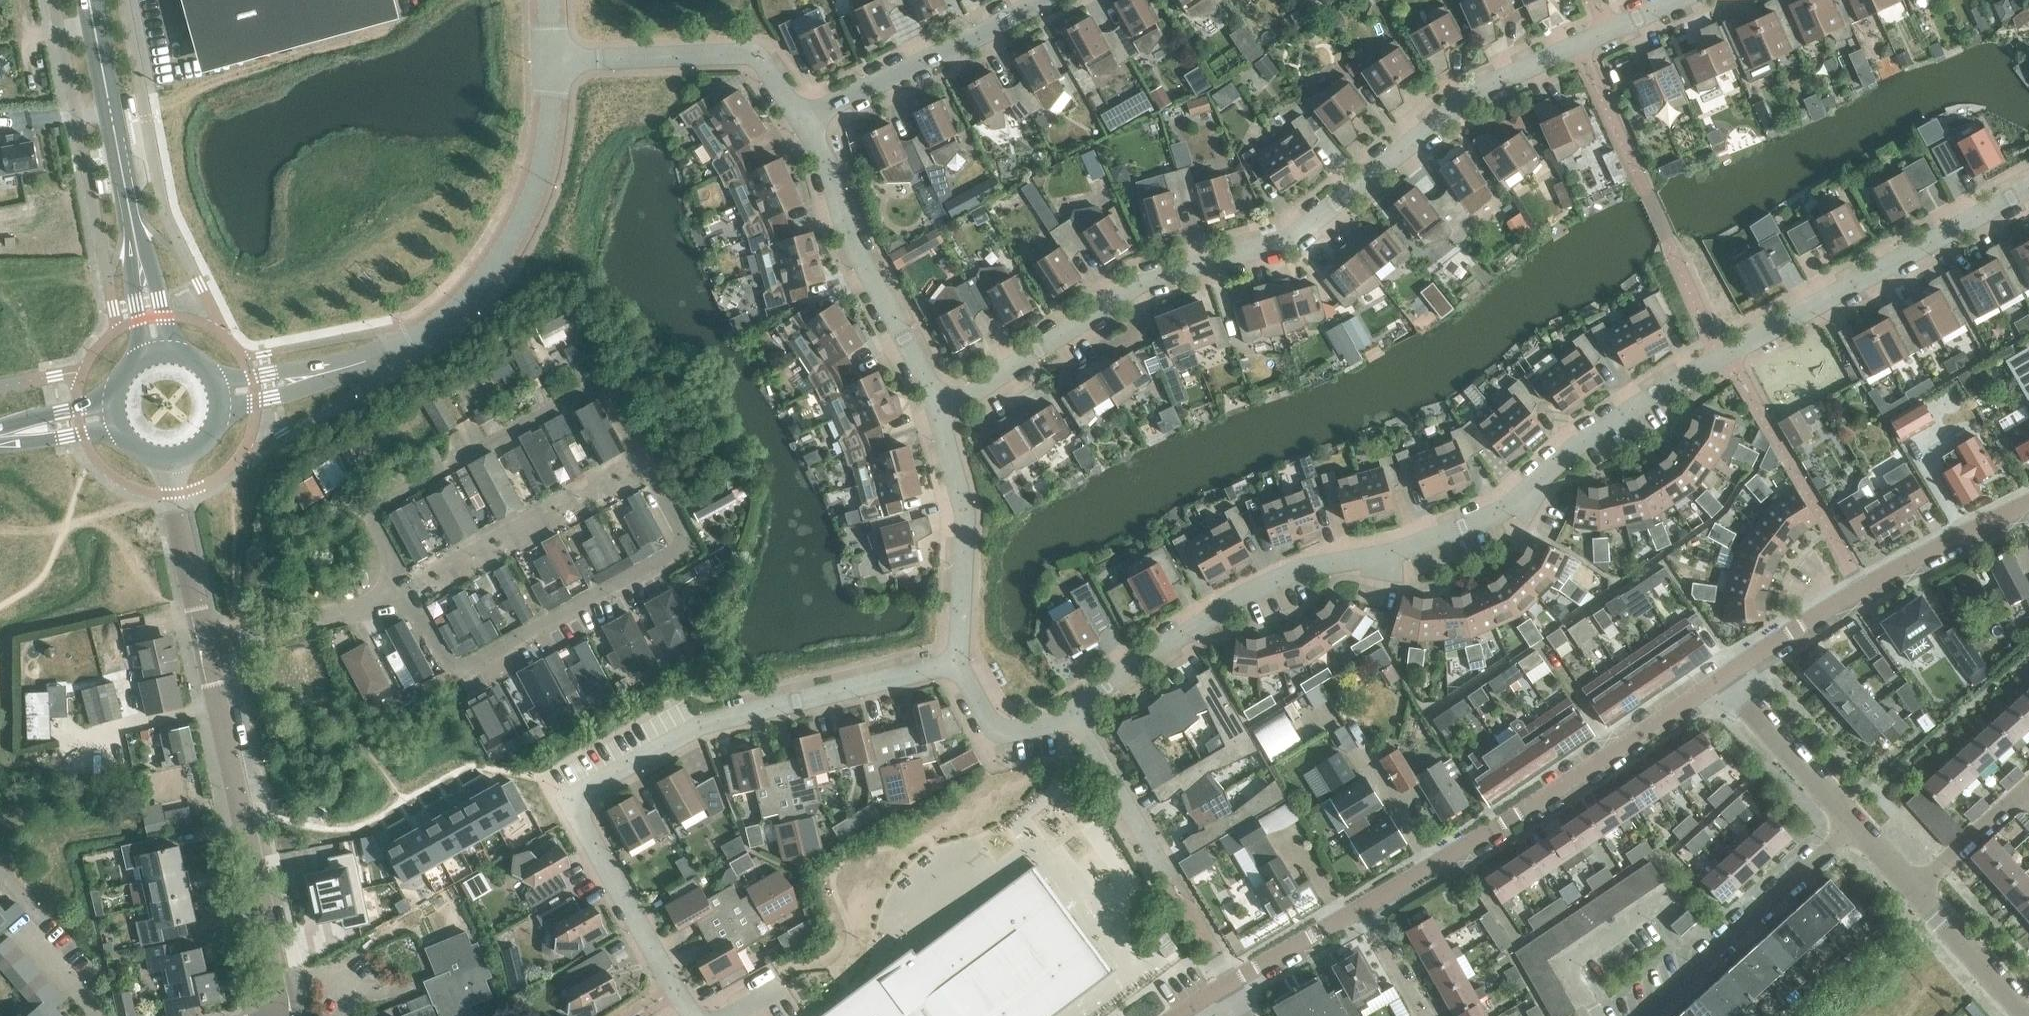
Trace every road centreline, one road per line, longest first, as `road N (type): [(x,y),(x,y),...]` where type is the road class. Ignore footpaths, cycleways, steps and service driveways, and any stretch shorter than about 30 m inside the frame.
road 1 (residential): [(1075,718),(1244,595),(1504,515),(1571,452),(1717,353),(2028,189)]
road 2 (residential): [(941,413),(1146,282),(1288,242),(1480,87),(1678,0)]
road 3 (residential): [(955,663),(701,724),(570,801),(692,1015)]
road 4 (residential): [(398,589),(445,661),(469,669),(671,560),(685,534),(601,385)]
road 5 (residential): [(554,57),(552,136),(530,212),(487,278),(418,337),(364,362),(219,396)]
road 6 (residential): [(1364,906),(1723,677)]
road 7 (residential): [(290,1014),(206,645)]
road 8 (secondary): [(157,353),(89,0)]
road 9 (residential): [(601,385),(360,516),(398,589)]
road 10 (residential): [(2028,501),(1862,586),(1723,677)]
road 11 (residential): [(941,413),(847,241),(803,124)]
road 12 (residential): [(803,124),(759,52),(554,57)]
road 13 (residential): [(1642,1015),(1855,822)]
road 14 (residential): [(803,124),(1045,0)]
road 15 (residential): [(955,663),(962,515),(941,413)]
road 16 (residential): [(206,645),(309,626),(398,589)]
road 17 (residential): [(1855,822),(1723,677)]
road 18 (residential): [(1075,718),(1174,886)]
road 19 (residential): [(206,645),(169,459)]
road 20 (residential): [(2028,1012),(1916,890)]
road 21 (residential): [(955,663),(997,736),(1075,718)]
road 22 (residential): [(1229,984),(1364,906)]
road 23 (residential): [(2028,788),(1916,890)]
road 24 (residential): [(1426,1015),(1364,906)]

